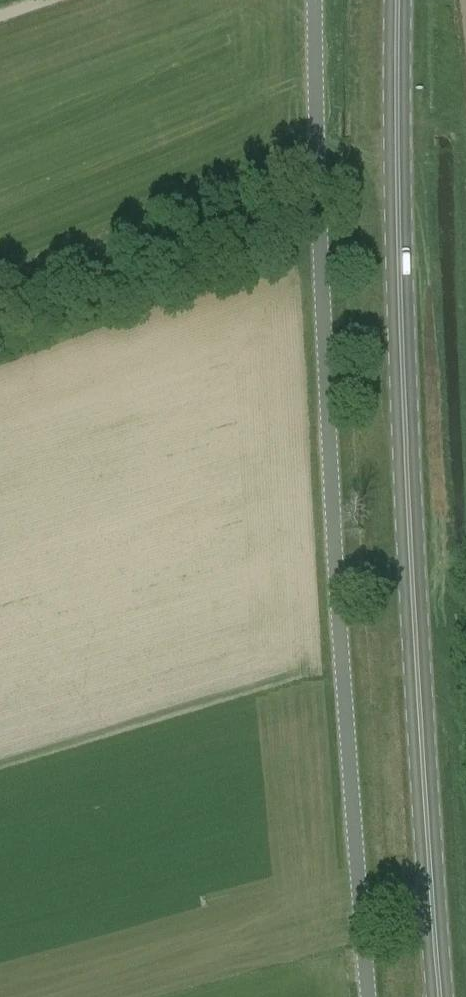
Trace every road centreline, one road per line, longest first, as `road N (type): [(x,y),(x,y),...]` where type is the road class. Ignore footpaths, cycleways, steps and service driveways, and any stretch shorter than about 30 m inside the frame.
road 1 (unclassified): [(316,0),(321,306),(369,996)]
road 2 (primary): [(441,996),(402,236),(405,0)]

